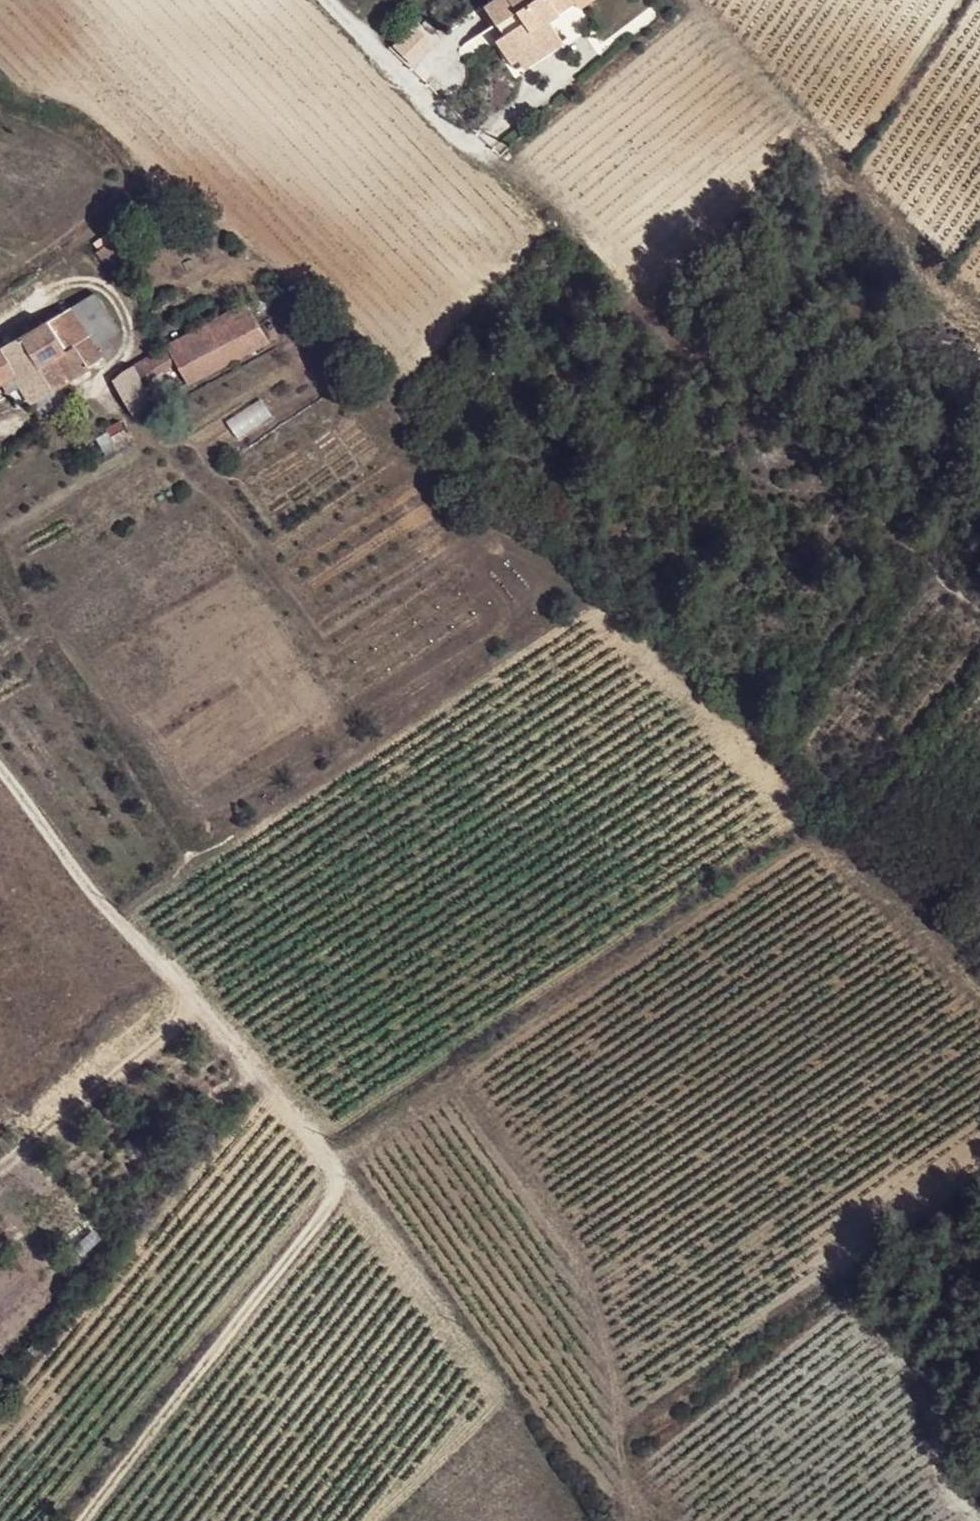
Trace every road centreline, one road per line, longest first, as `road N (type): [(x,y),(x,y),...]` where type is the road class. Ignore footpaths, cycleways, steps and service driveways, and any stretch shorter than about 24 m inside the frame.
road 1 (track): [(70,1520),(339,1191),(336,1165),(112,916),(0,771)]
road 2 (residential): [(489,169),(326,0)]

